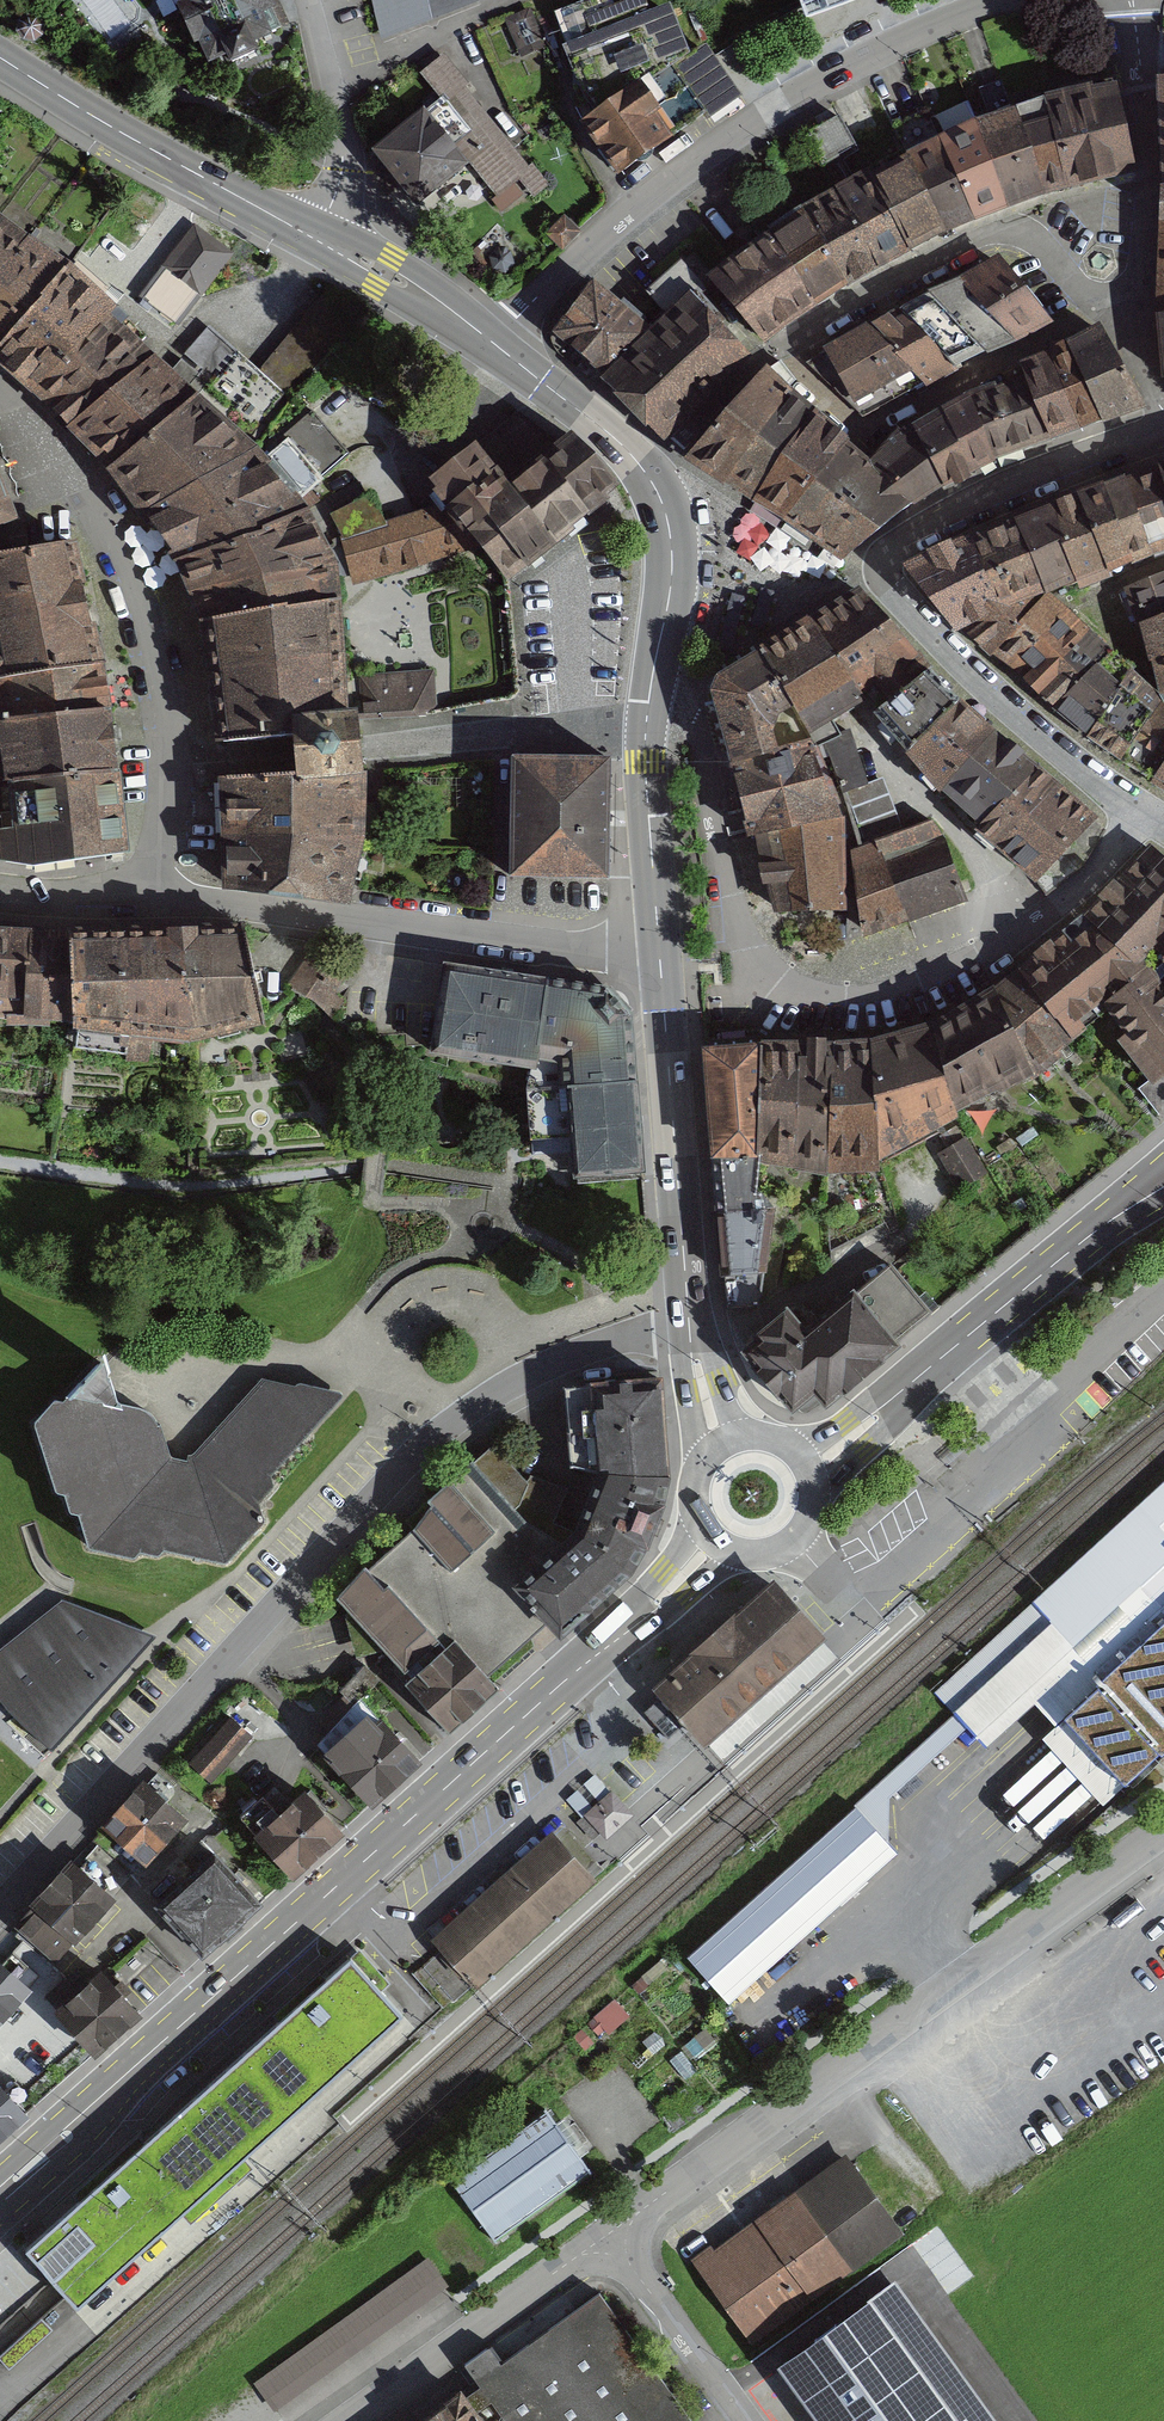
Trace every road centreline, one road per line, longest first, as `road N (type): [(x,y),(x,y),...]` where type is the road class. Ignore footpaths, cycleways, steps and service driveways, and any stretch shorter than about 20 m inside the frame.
road 1 (residential): [(690,1331),(628,1337),(524,1374),(422,1448),(0,1909)]
road 2 (secondary): [(636,1621),(0,2194)]
road 3 (residential): [(1138,809),(1100,869),(954,975),(901,1000),(814,1003),(784,991),(734,920),(700,747),(646,720)]
road 4 (residential): [(614,2244),(652,2202),(1163,1833)]
road 5 (residential): [(1163,432),(1017,486),(924,531),(883,566),(893,591),(1010,707),(1138,809)]
road 6 (residential): [(494,344),(630,211),(735,133),(858,60),(1004,0)]
road 7 (residential): [(1112,305),(1060,279),(1034,240),(989,235),(751,363),(648,475)]
road 8 (residential): [(0,400),(88,495),(139,616),(171,765),(150,884)]
road 9 (residential): [(659,949),(626,953),(208,903),(150,884)]
road 10 (secondary): [(690,1331),(659,949)]
road 11 (secondary): [(314,238),(0,58)]
road 12 (secondary): [(890,1400),(1163,1180)]
road 13 (residential): [(349,2420),(577,2256),(614,2244)]
road 14 (residential): [(1112,305),(1135,278),(1145,199),(1130,0)]
road 15 (secondary): [(646,720),(673,547),(648,475)]
road 16 (residential): [(314,238),(339,186),(343,149),(307,0)]
road 17 (secondary): [(659,949),(646,720)]
road 18 (residential): [(614,2244),(743,2420)]
road 19 (secondary): [(494,344),(385,271),(314,238)]
road 20 (secondary): [(648,475),(618,441),(494,344)]
road 21 (residential): [(150,884),(74,900),(0,891)]
road 22 (secondary): [(690,1331),(695,1480)]
road 23 (secondary): [(812,1503),(865,1448),(890,1400)]
road 24 (secondary): [(636,1621),(687,1595),(740,1552)]
road 25 (secondary): [(697,1514),(636,1621)]

